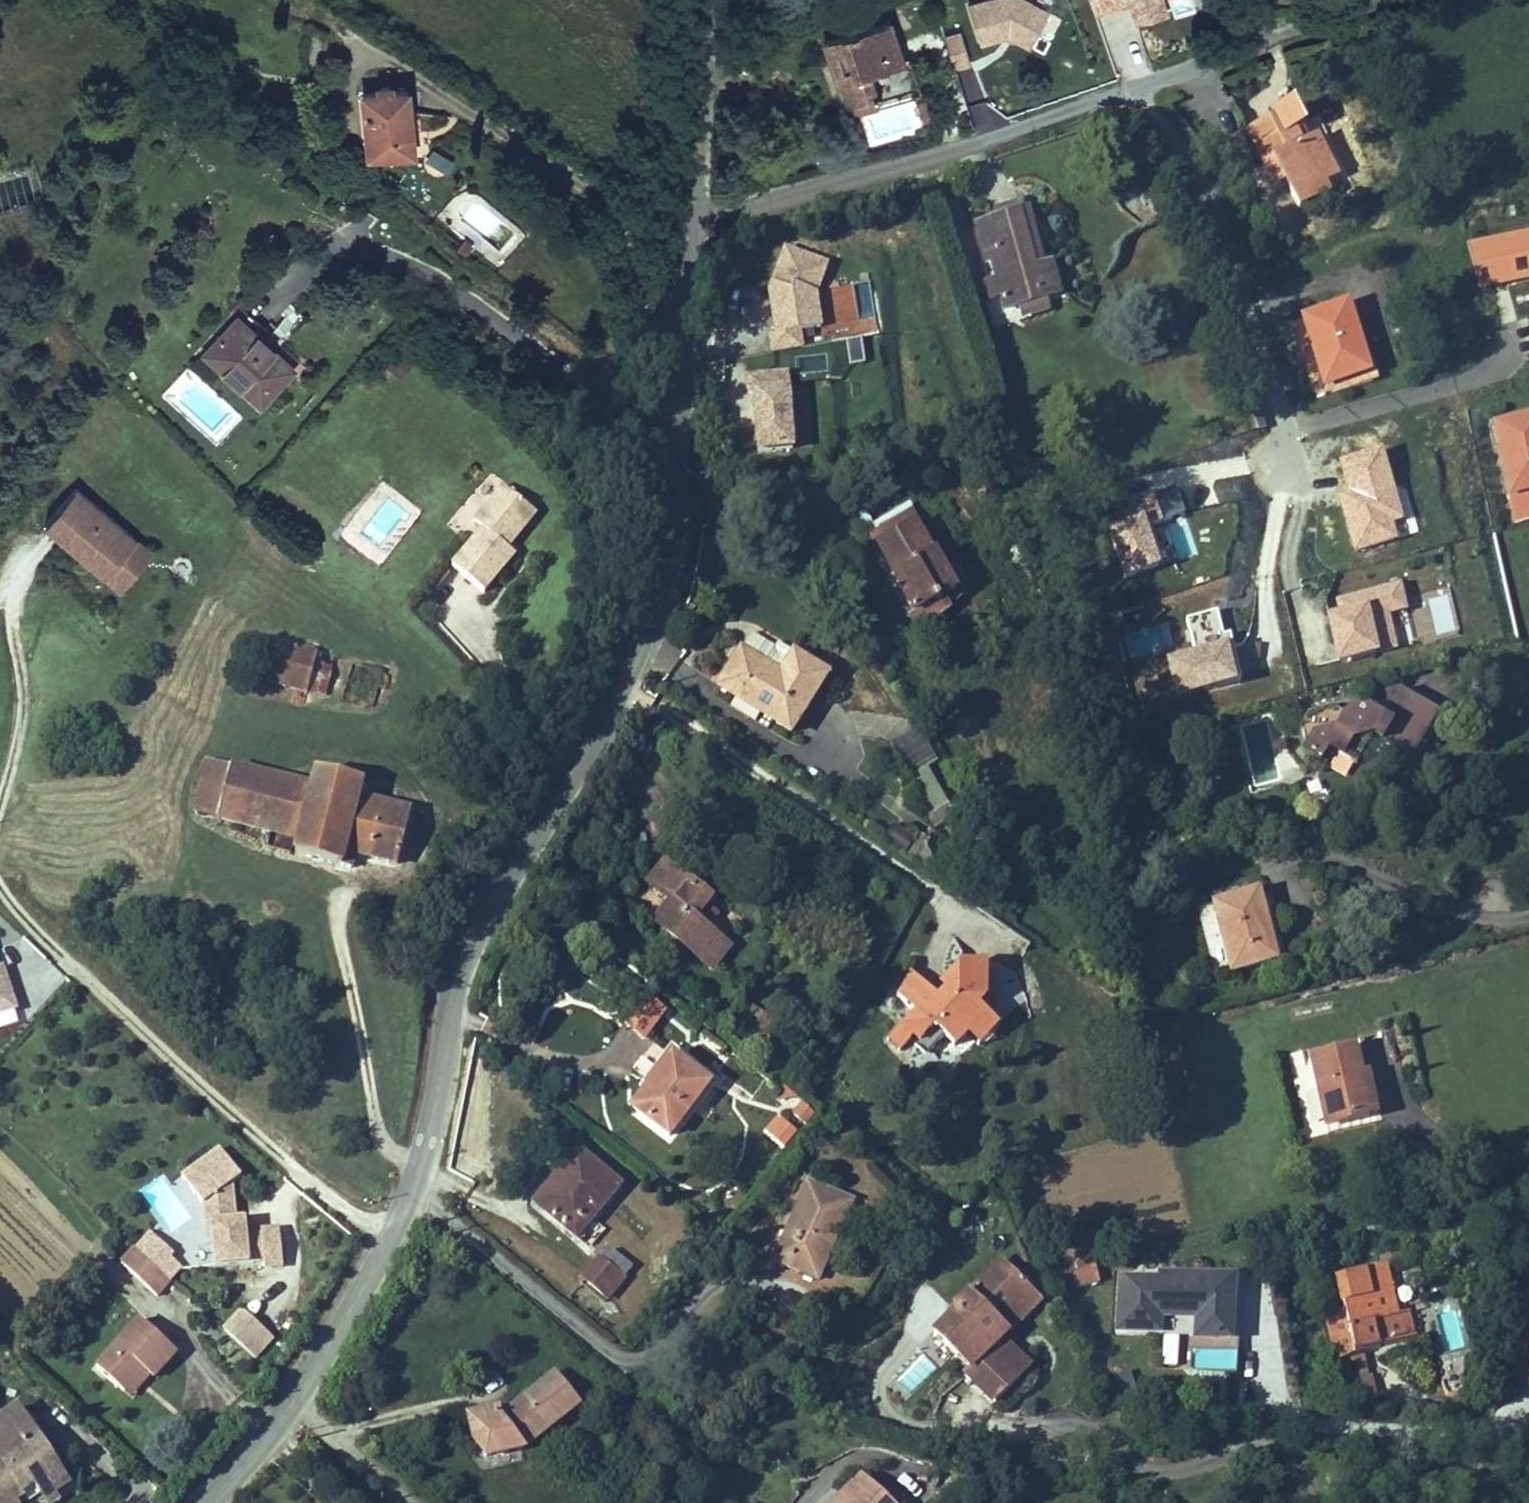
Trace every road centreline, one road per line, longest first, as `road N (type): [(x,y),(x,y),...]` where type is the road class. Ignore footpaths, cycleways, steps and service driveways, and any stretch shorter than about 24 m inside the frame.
road 1 (tertiary): [(691,216),(670,559),(651,625),(456,968),(421,1167),(346,1319),(276,1425),(205,1502)]
road 2 (residential): [(691,216),(716,219),(872,175),(1400,0)]
road 3 (tertiary): [(694,0),(691,216)]

